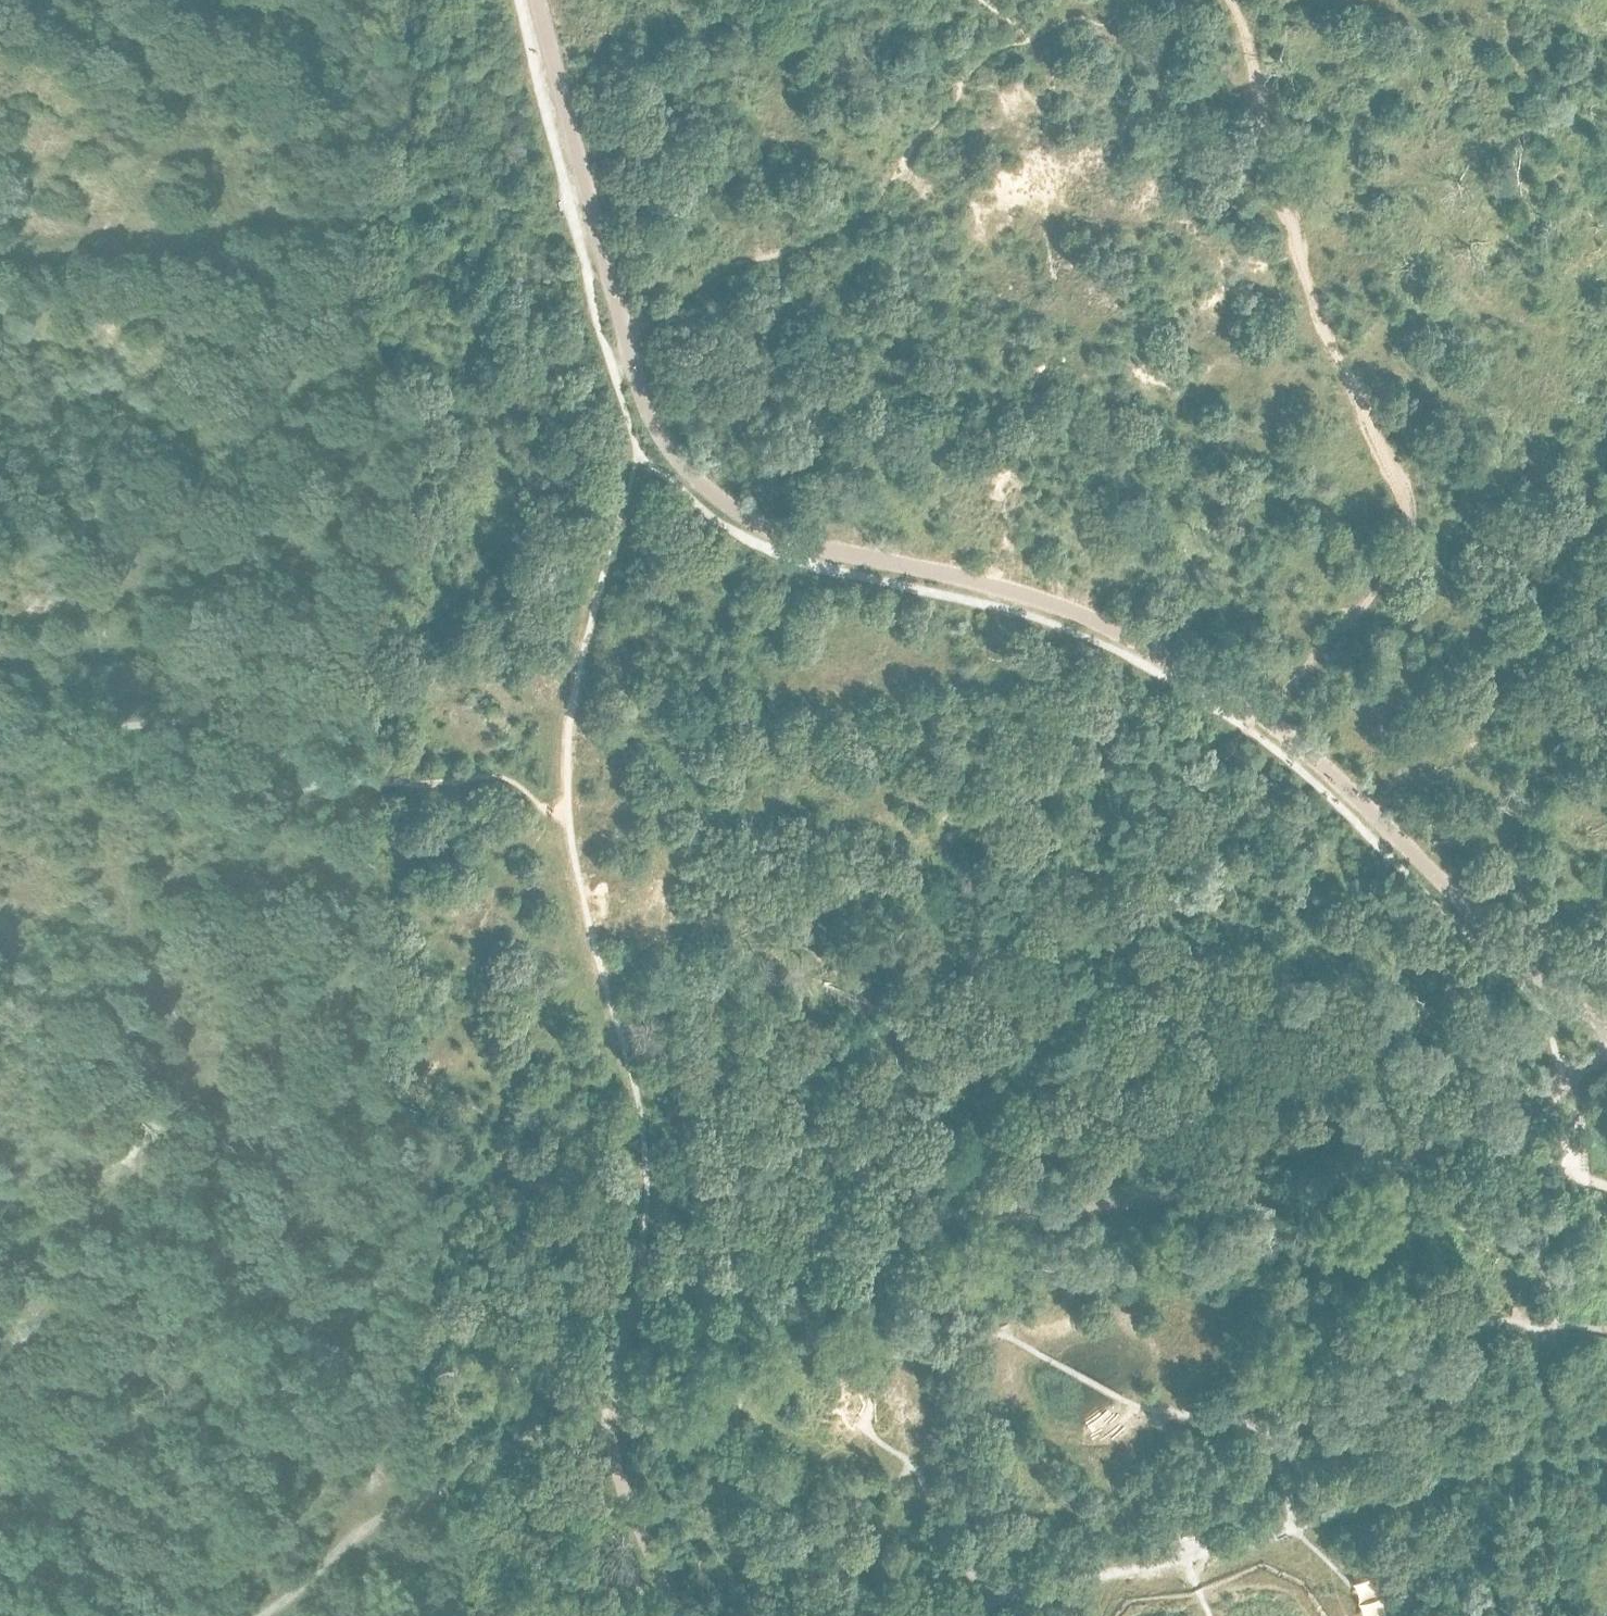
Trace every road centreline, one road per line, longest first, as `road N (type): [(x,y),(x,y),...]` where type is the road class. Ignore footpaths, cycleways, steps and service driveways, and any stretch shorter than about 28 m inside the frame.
road 1 (track): [(566,821),(553,820),(524,787),(498,774),(383,787),(293,783),(240,738),(190,719),(146,721),(0,764)]
road 2 (track): [(262,1615),(371,1533),(606,1394)]

